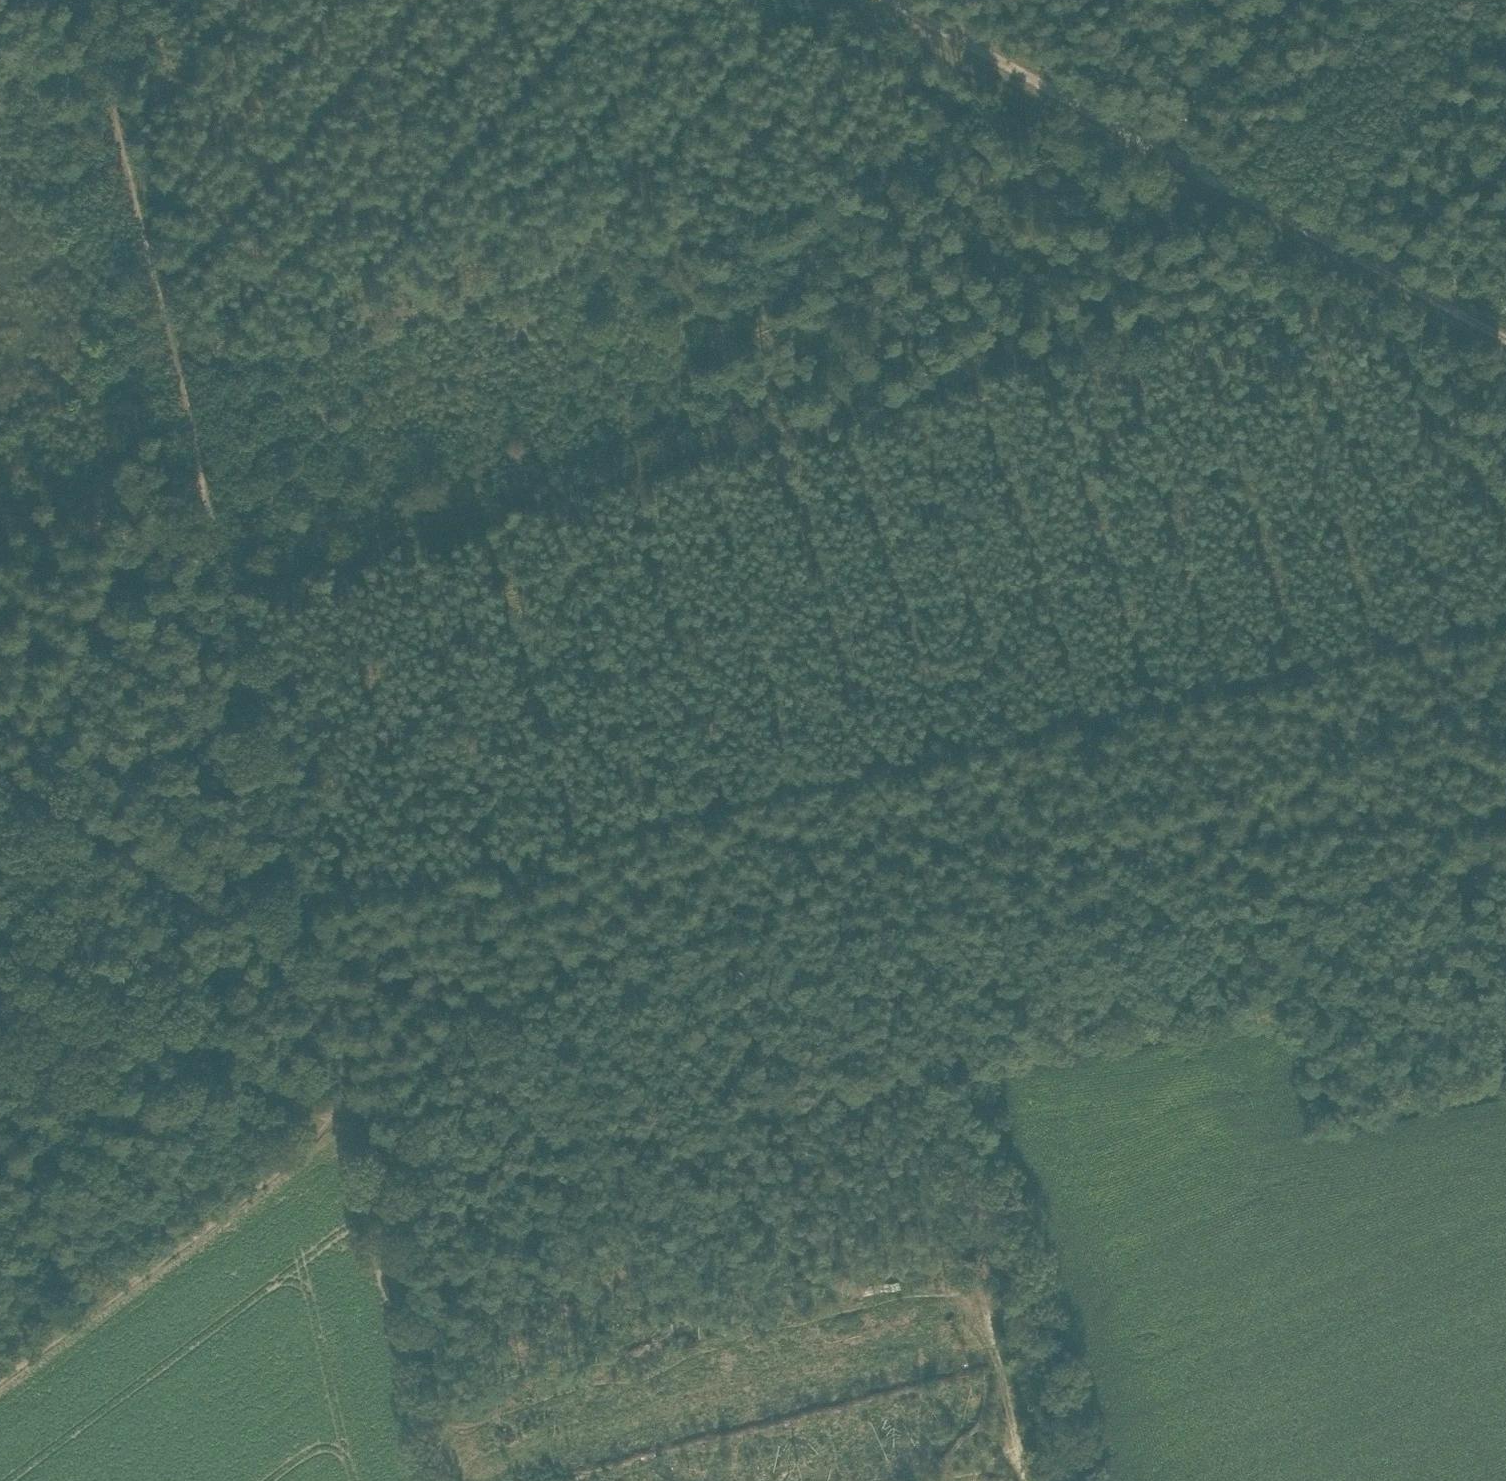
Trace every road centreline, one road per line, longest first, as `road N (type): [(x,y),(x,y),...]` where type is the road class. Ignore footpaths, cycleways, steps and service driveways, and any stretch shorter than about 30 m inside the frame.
road 1 (track): [(1505,608),(308,902)]
road 2 (track): [(809,778),(1015,1480)]
road 3 (track): [(308,902),(347,1100),(206,1225),(0,1378)]
road 4 (track): [(206,493),(105,81),(109,37),(126,0)]
road 5 (track): [(308,902),(206,493)]
road 6 (track): [(1159,155),(1505,344)]
road 7 (track): [(330,1115),(0,937)]
road 8 (track): [(0,783),(122,570),(206,493)]
road 9 (track): [(886,0),(1159,155)]
road 10 (track): [(1159,155),(1288,0)]

